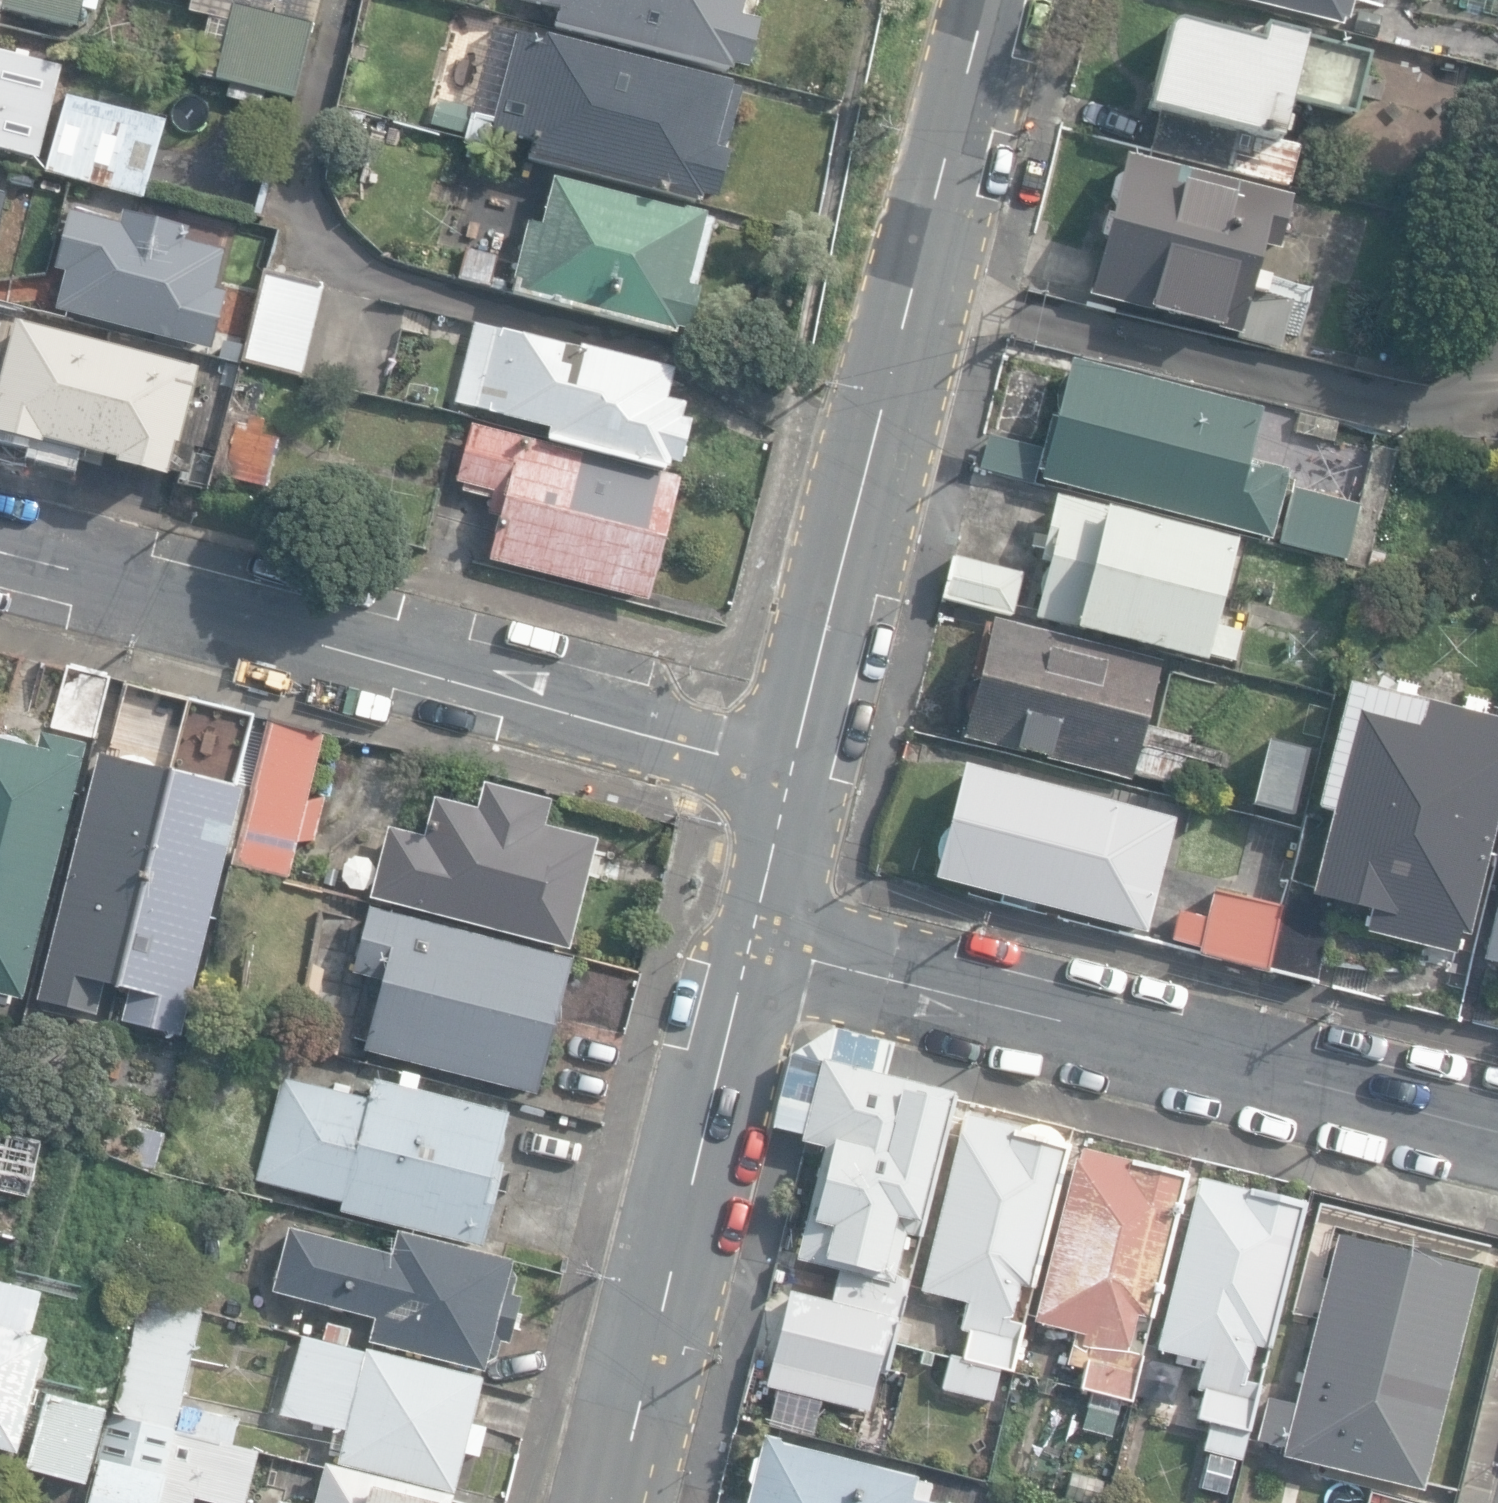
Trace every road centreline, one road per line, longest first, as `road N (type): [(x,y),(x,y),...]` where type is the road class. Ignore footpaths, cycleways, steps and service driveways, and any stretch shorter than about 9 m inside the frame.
road 1 (residential): [(793,772),(0,553)]
road 2 (secondary): [(985,0),(793,772)]
road 3 (residential): [(749,944),(1497,1134)]
road 4 (secondary): [(749,944),(613,1502)]
road 5 (secondary): [(793,772),(749,944)]

